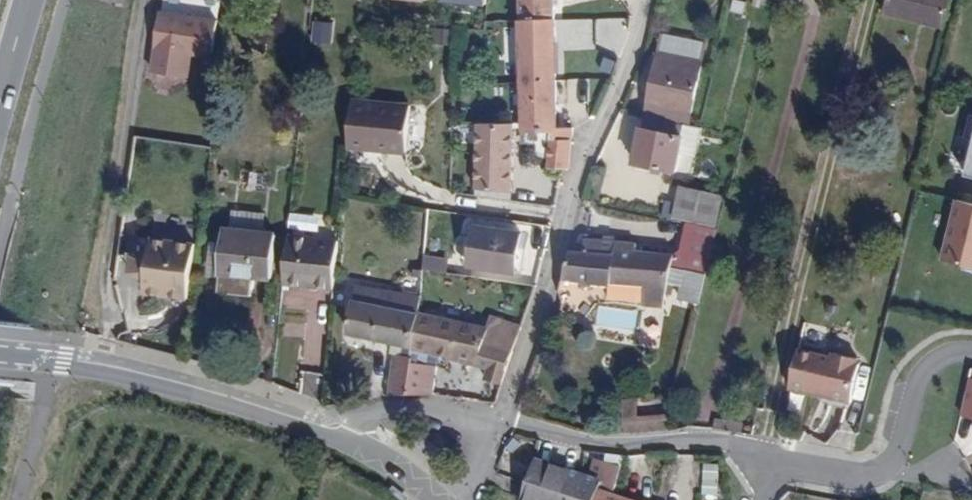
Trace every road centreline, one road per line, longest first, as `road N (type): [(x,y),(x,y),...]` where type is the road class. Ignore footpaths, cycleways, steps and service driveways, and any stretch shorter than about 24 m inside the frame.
road 1 (residential): [(639,0),(577,158),(496,419)]
road 2 (residential): [(0,353),(153,375),(326,428)]
road 3 (residential): [(774,463),(727,443),(612,444),(496,419)]
road 4 (residential): [(496,419),(438,408),(373,410),(326,428)]
road 5 (residential): [(892,466),(917,384),(932,364),(971,353)]
road 6 (residential): [(326,428),(394,465),(436,499)]
road 7 (residential): [(892,466),(865,477),(774,463)]

